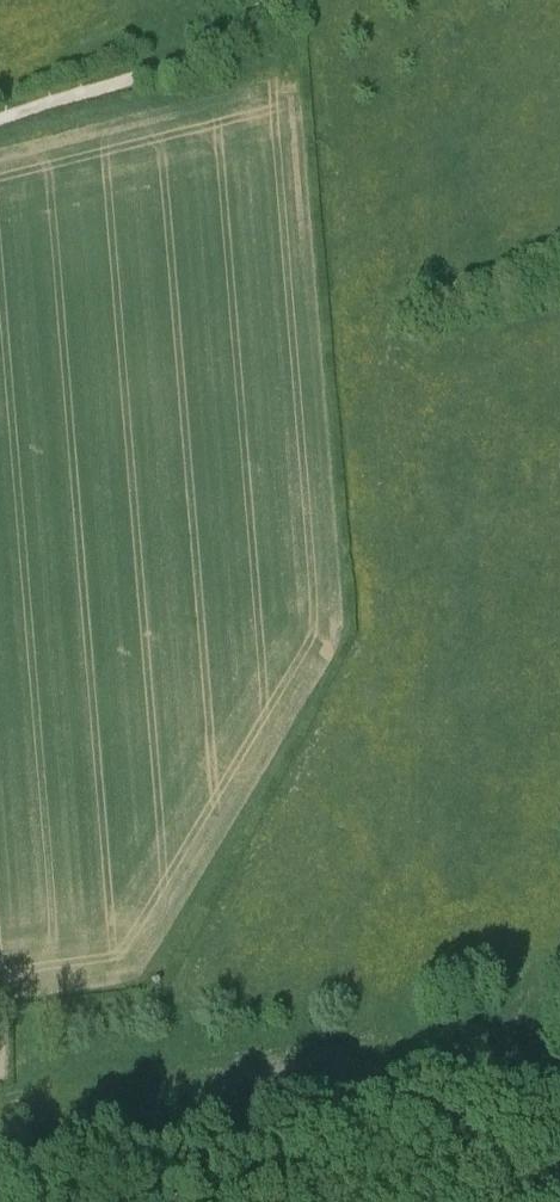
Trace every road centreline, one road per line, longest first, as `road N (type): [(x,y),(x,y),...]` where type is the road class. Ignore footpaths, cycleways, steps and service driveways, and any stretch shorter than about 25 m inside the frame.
road 1 (track): [(0,118),(182,63),(271,0)]

